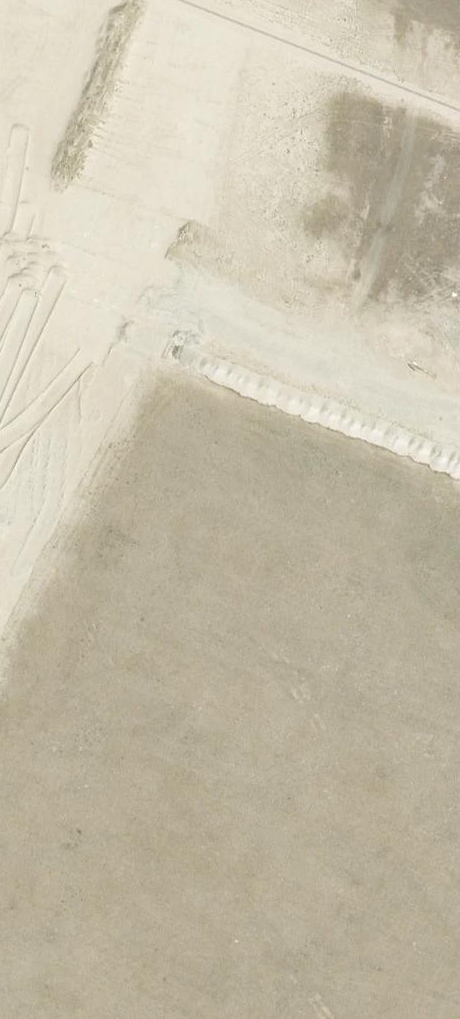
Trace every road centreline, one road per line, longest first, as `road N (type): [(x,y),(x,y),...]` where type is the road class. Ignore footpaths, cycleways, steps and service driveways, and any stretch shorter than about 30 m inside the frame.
road 1 (track): [(459,463),(0,283)]

